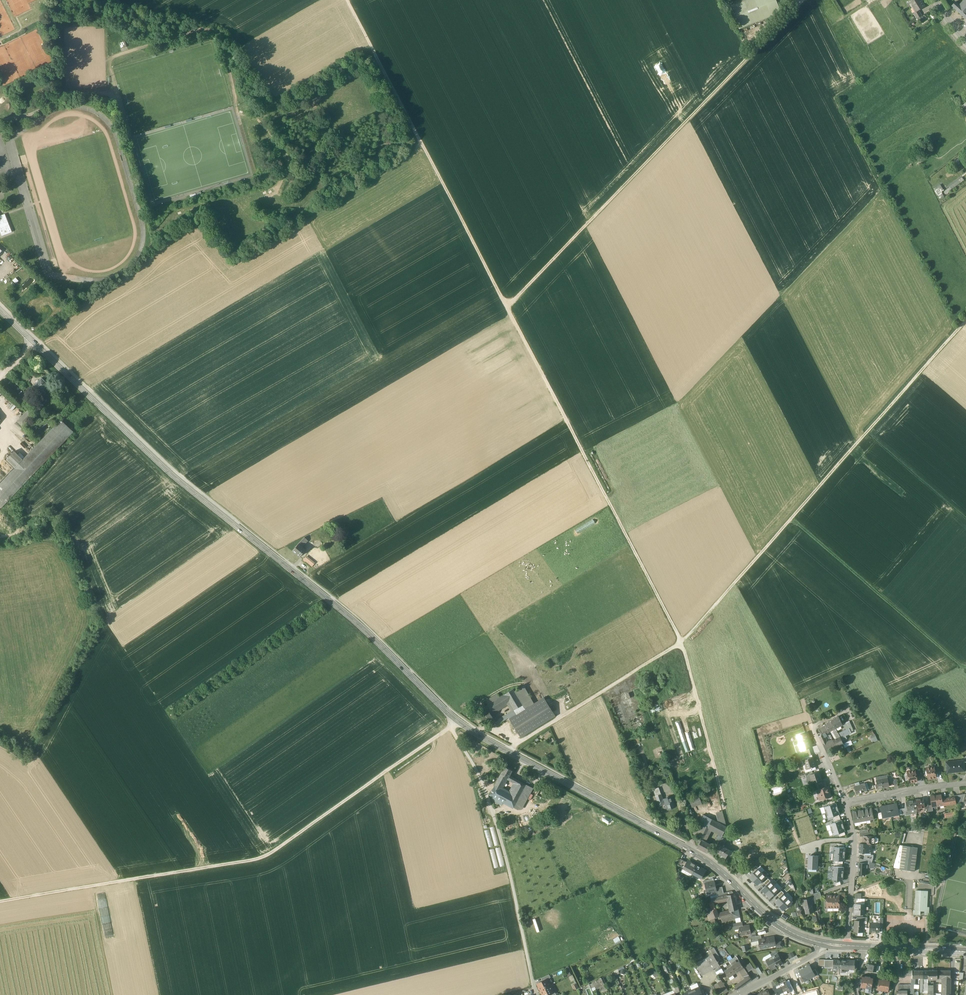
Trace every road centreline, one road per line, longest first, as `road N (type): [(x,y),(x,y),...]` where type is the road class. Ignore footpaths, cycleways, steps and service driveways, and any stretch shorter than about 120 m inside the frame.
road 1 (track): [(347,0),(681,642),(723,803)]
road 2 (track): [(509,754),(686,638),(965,322)]
road 3 (secondary): [(454,720),(335,605),(169,473),(0,310)]
road 4 (track): [(0,902),(262,858),(451,727)]
road 5 (track): [(753,53),(507,307)]
road 6 (secondary): [(737,887),(708,860),(454,720)]
road 7 (unclassified): [(454,720),(494,816),(536,994)]
road 8 (track): [(965,670),(790,520)]
road 9 (residential): [(847,946),(854,854),(845,803)]
road 10 (track): [(305,219),(425,149)]
road 11 (residential): [(845,803),(965,785)]

